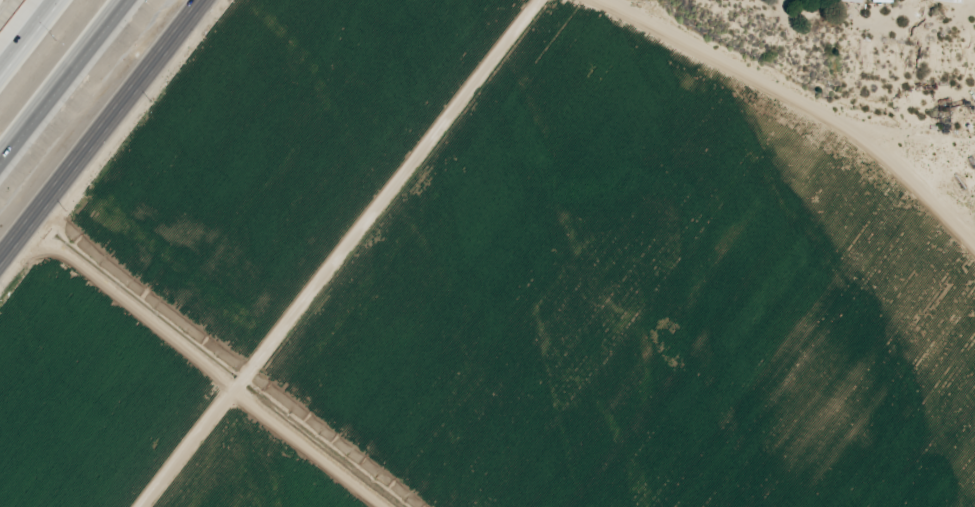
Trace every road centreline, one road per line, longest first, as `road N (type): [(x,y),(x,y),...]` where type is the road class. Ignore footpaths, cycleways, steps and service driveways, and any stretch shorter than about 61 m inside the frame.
road 1 (track): [(548,0),(151,506)]
road 2 (track): [(30,221),(386,506)]
road 3 (secondary): [(0,259),(203,0)]
road 4 (motorway): [(0,163),(124,0)]

